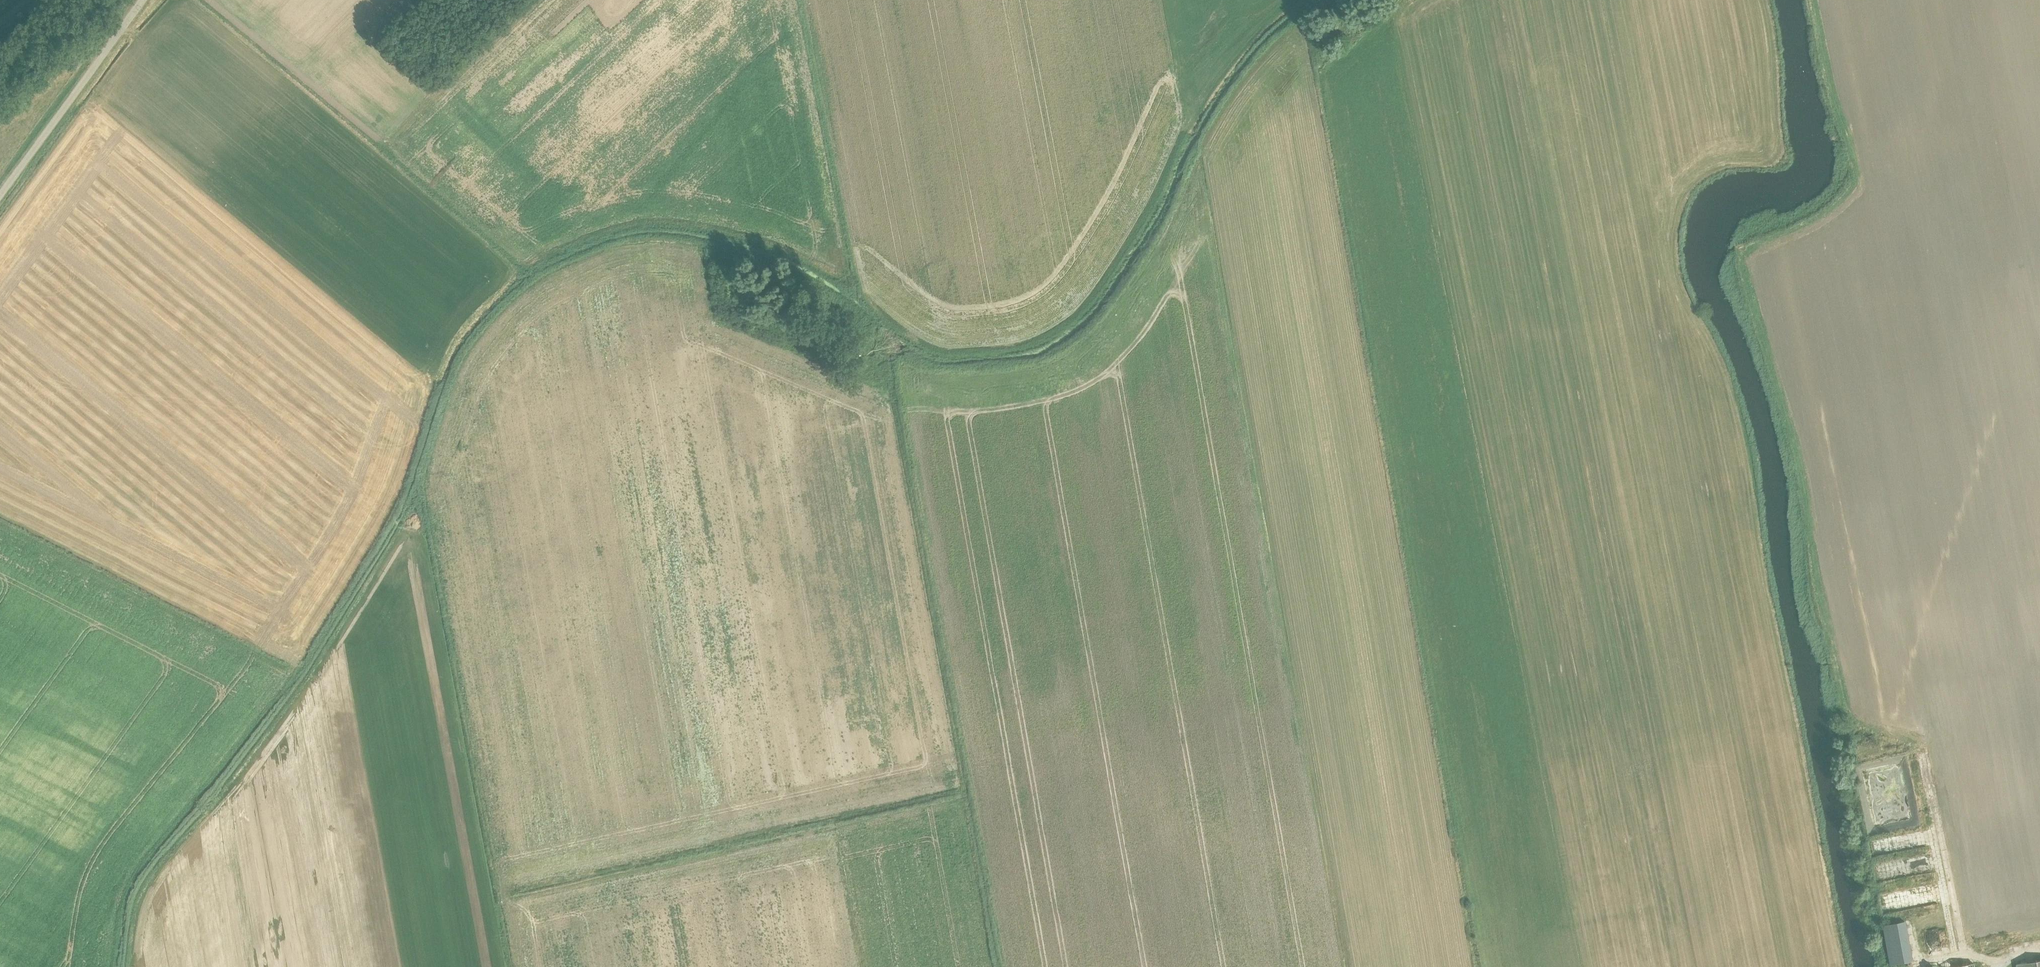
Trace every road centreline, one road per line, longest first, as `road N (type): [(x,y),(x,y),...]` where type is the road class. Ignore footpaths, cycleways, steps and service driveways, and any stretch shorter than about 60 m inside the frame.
road 1 (unclassified): [(0,199),(145,0)]

